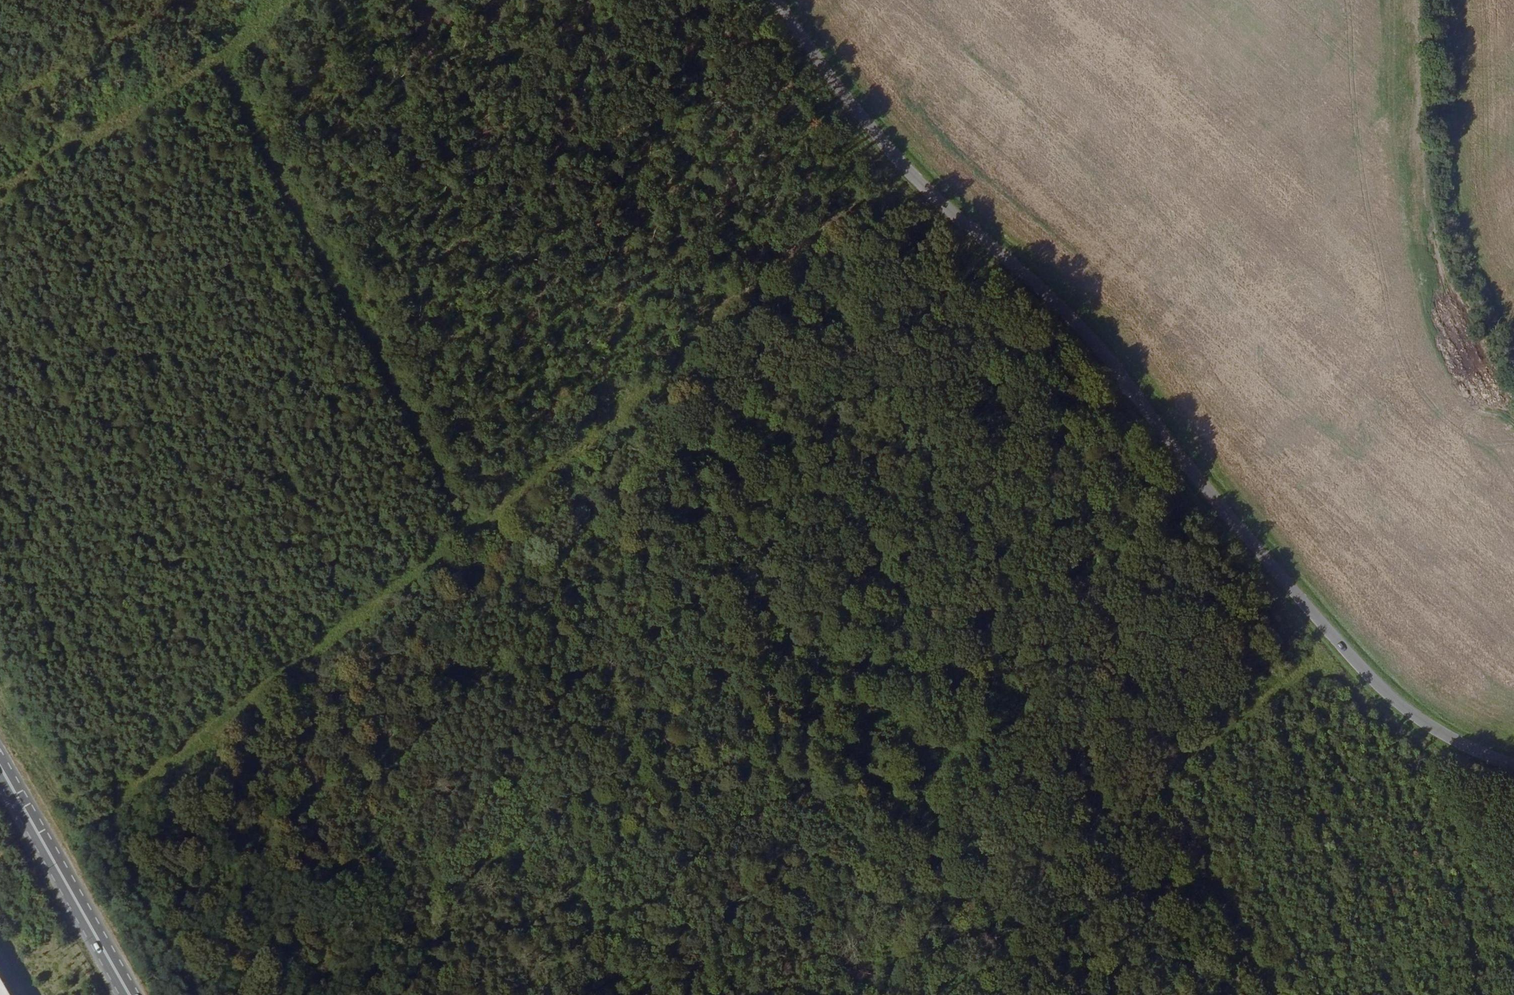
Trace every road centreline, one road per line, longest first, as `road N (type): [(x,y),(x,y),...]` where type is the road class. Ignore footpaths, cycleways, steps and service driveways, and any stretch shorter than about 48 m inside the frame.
road 1 (unclassified): [(780,0),(926,193),(1069,313),(1245,537),(1384,691),(1457,741),(1513,763)]
road 2 (primary): [(0,766),(131,994)]

